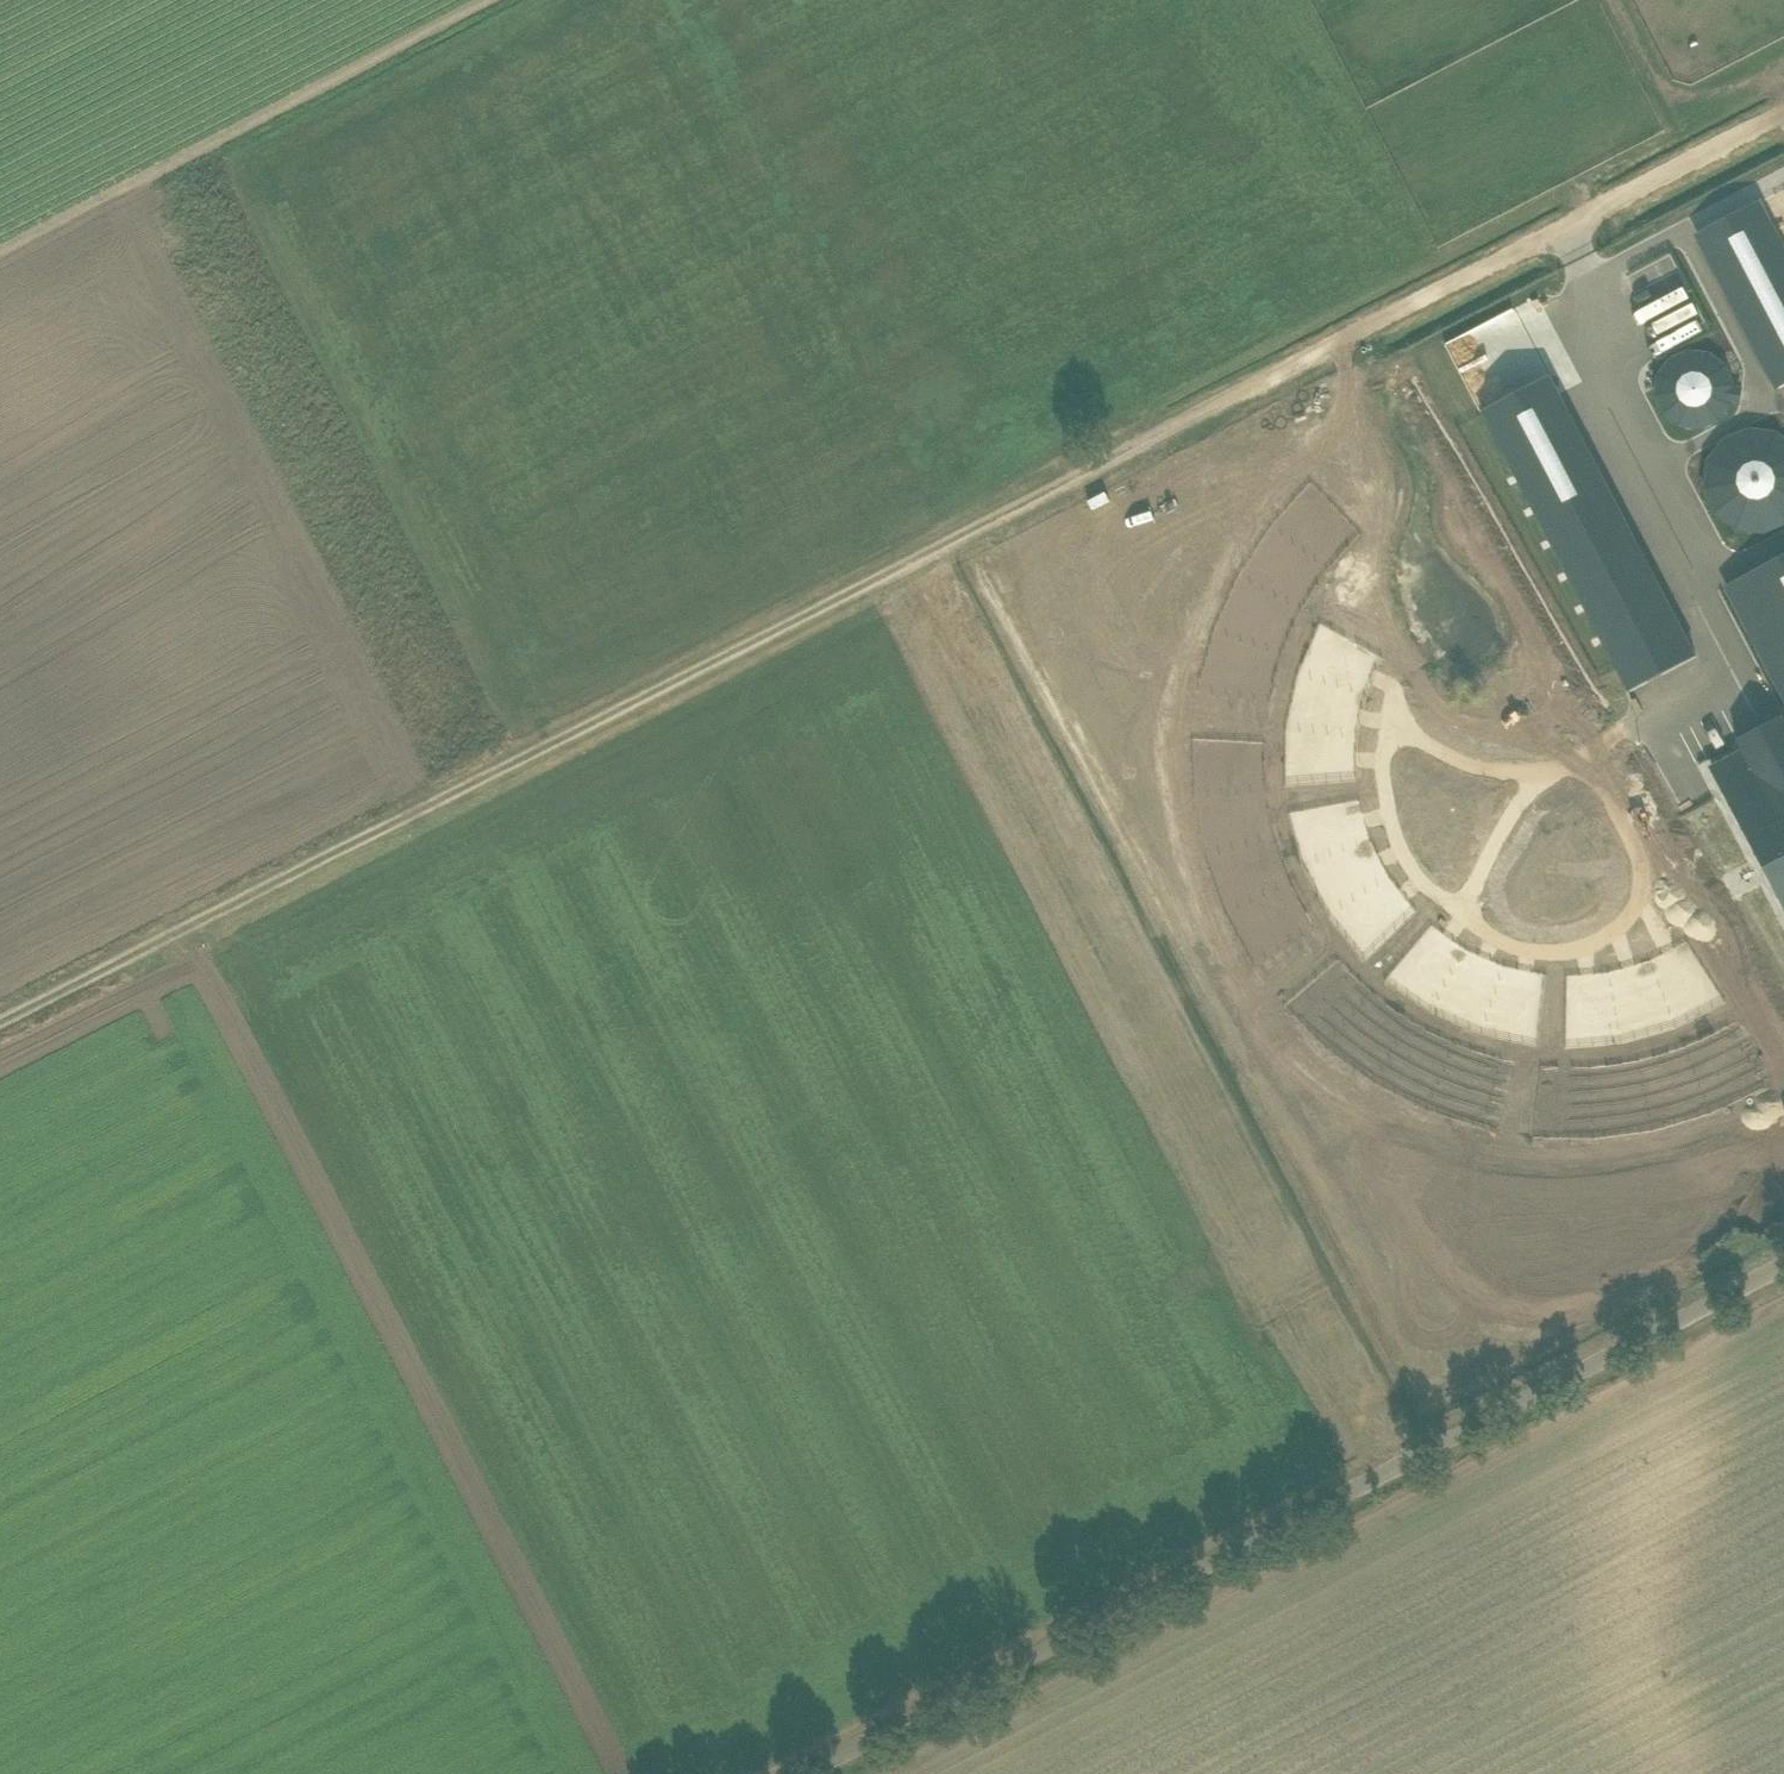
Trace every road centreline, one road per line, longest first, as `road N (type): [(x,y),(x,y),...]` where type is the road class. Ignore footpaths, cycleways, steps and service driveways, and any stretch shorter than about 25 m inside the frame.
road 1 (track): [(1783,122),(0,1023)]
road 2 (unclassified): [(807,1773),(1783,1265)]

